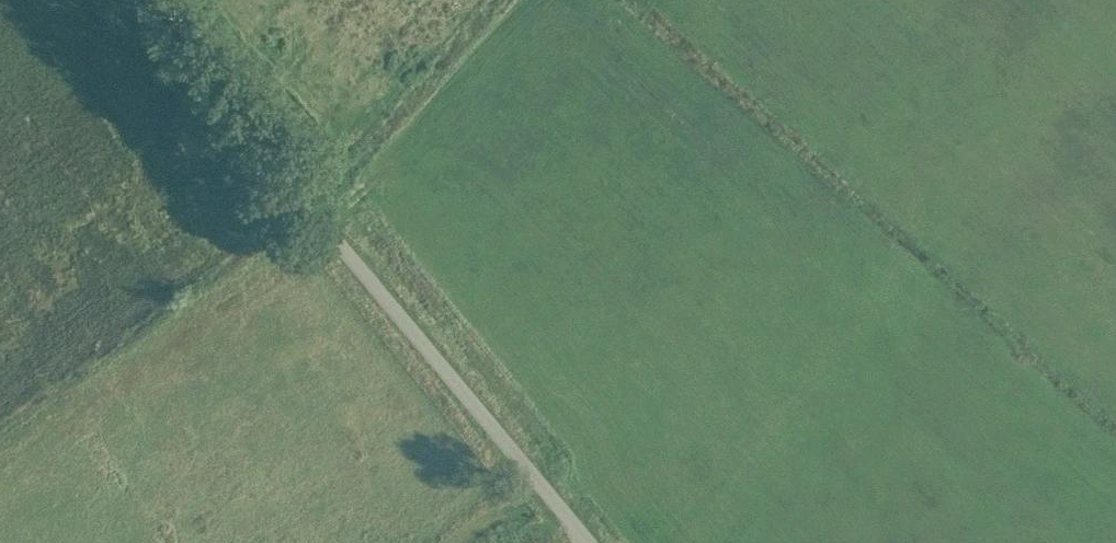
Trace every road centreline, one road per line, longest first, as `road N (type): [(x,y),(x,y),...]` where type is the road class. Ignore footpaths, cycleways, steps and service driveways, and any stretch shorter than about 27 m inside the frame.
road 1 (unclassified): [(591,542),(140,0)]

